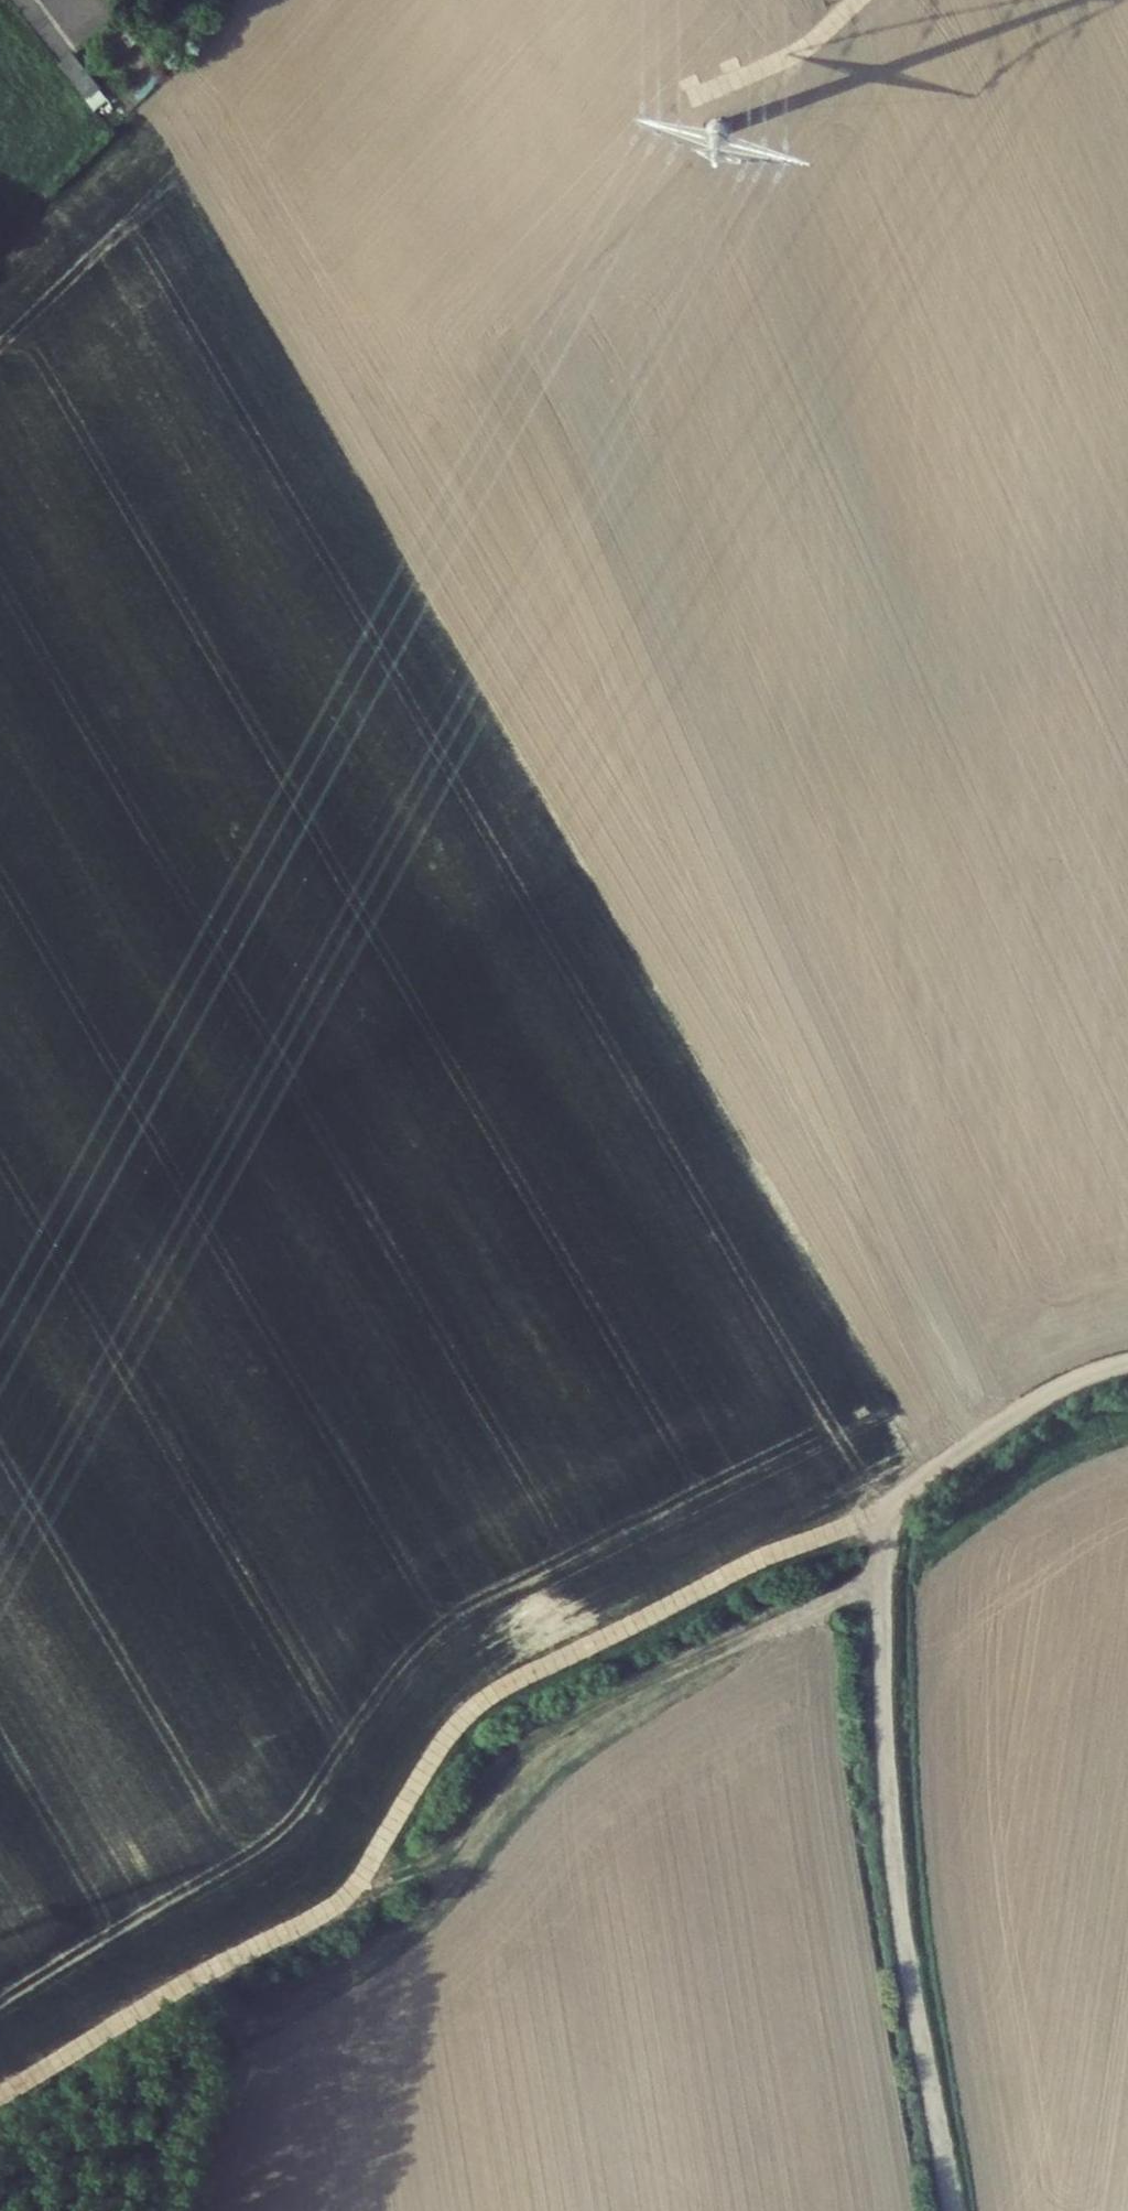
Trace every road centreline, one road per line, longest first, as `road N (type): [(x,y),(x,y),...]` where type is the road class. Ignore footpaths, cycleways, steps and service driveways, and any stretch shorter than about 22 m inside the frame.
road 1 (track): [(951,2210),(897,1906),(880,1636),(884,1511),(1008,1415),(1069,1380),(1127,1360)]

